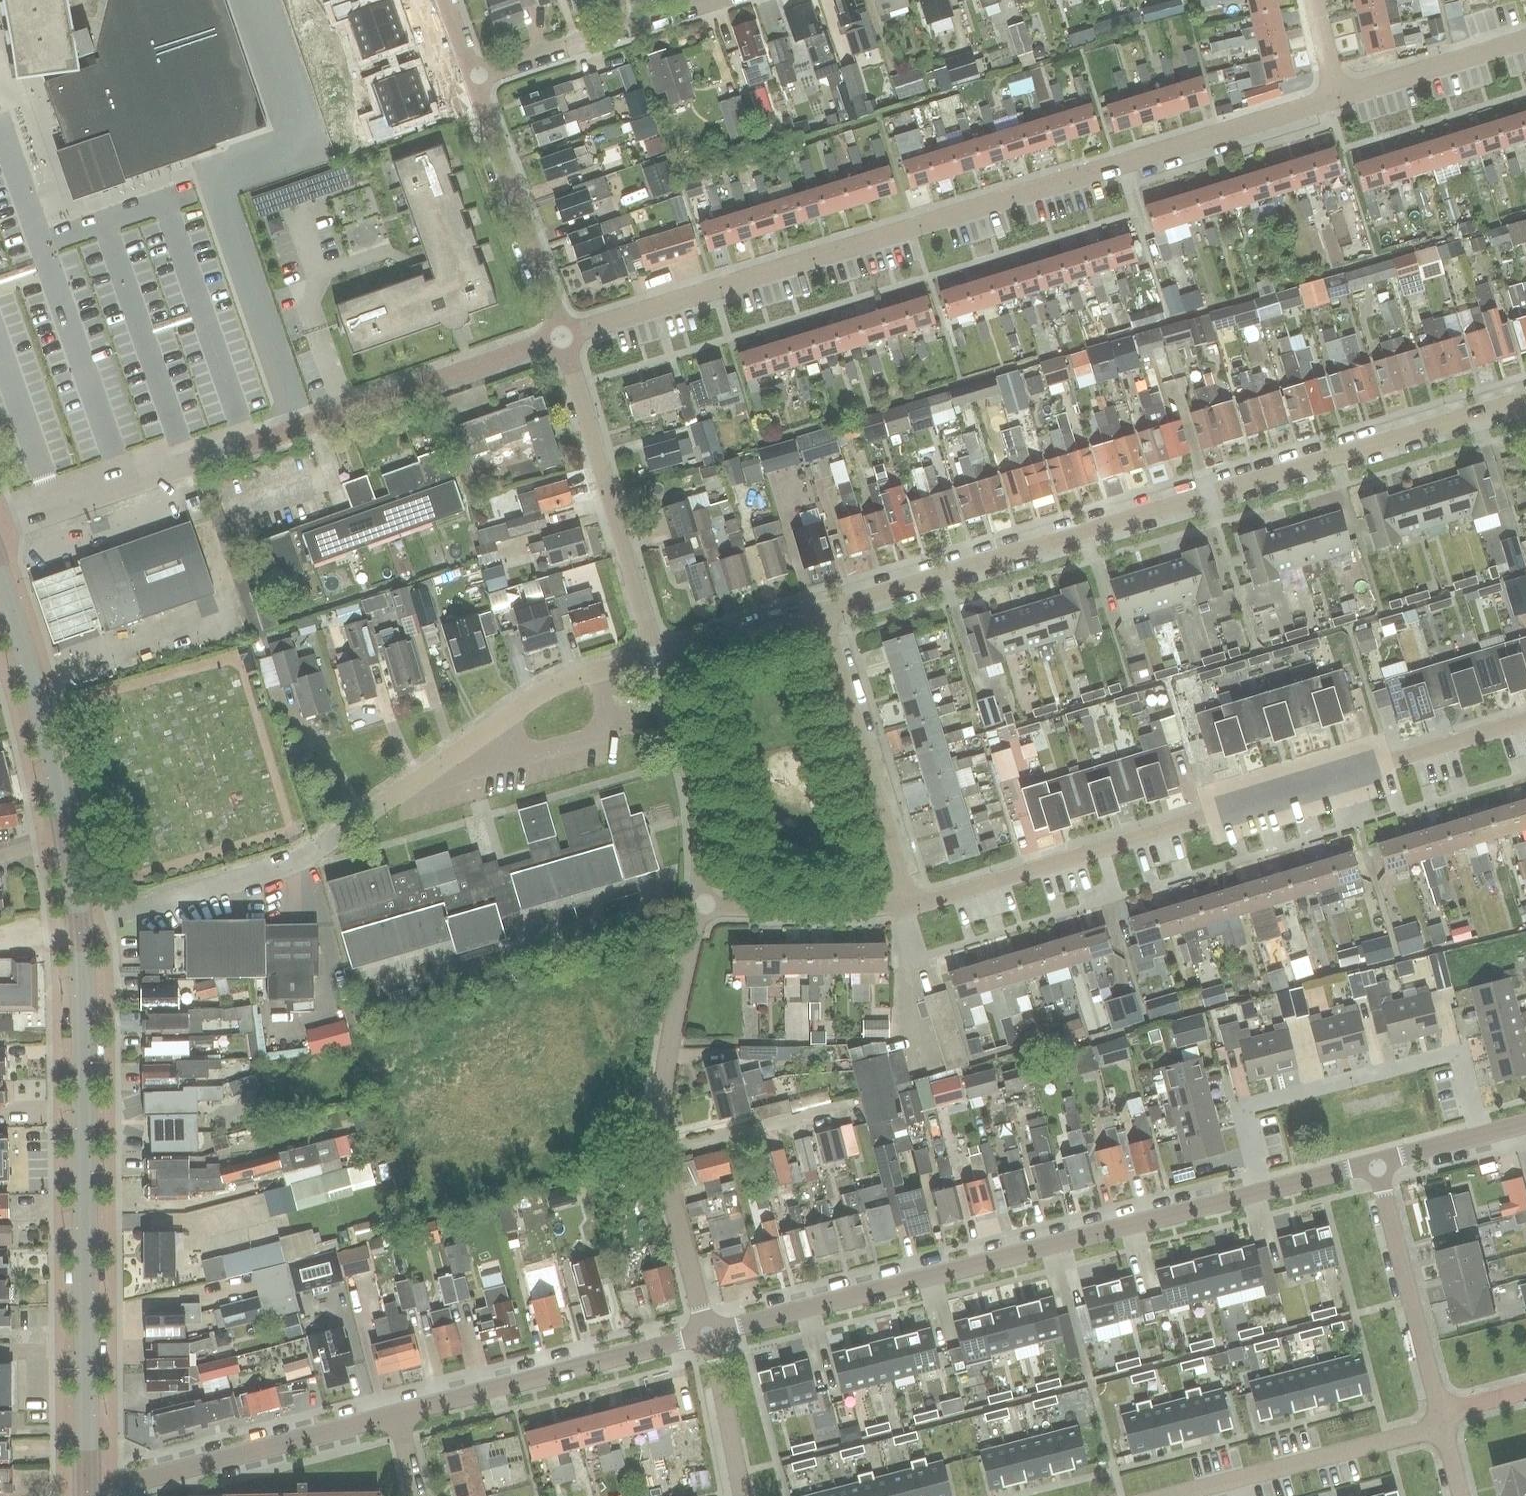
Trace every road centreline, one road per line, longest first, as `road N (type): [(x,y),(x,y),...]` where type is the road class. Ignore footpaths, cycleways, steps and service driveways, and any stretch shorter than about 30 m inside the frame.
road 1 (residential): [(565,339),(1338,98)]
road 2 (residential): [(825,612),(1525,402)]
road 3 (residential): [(910,904),(1525,719)]
road 4 (residential): [(0,530),(565,339)]
road 5 (residential): [(1266,1188),(700,1339)]
road 6 (tertiary): [(89,1489),(80,922)]
road 7 (residential): [(700,1339),(662,1155),(662,1101),(696,910)]
road 8 (residential): [(1485,1133),(1460,1054),(1243,1108),(1266,1188)]
road 9 (residential): [(80,922),(279,868),(431,769)]
road 10 (residential): [(659,659),(565,339)]
road 11 (residential): [(402,1411),(89,1489)]
road 12 (residential): [(1130,1495),(1441,1416)]
road 13 (residential): [(700,1339),(402,1411)]
road 14 (residential): [(825,612),(910,904)]
road 15 (residential): [(565,339),(476,83)]
road 16 (residential): [(476,83),(731,0)]
road 17 (tertiary): [(68,838),(38,701),(0,582)]
road 18 (residential): [(1441,1416),(1373,1162)]
road 19 (residential): [(696,910),(699,796),(659,659)]
road 20 (residential): [(431,769),(516,760),(588,735),(606,714),(597,675)]
road 21 (residential): [(696,910),(836,914),(910,904)]
road 22 (residential): [(1338,98),(1525,43)]
road 23 (residential): [(431,769),(523,706),(597,675)]
road 24 (residential): [(659,659),(825,612)]
road 25 (residential): [(735,1495),(700,1339)]

